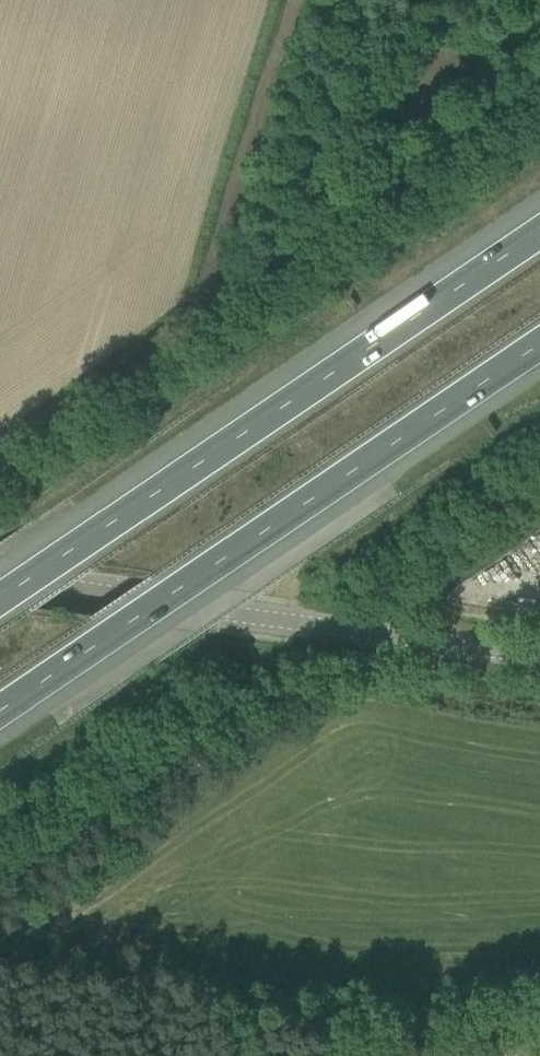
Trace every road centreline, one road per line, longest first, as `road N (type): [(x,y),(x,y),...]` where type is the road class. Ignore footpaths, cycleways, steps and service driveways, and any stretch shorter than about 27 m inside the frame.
road 1 (motorway): [(539,233),(0,600)]
road 2 (motorway): [(0,711),(539,345)]
road 3 (unclassified): [(539,656),(0,581)]
road 4 (track): [(205,270),(290,0)]

